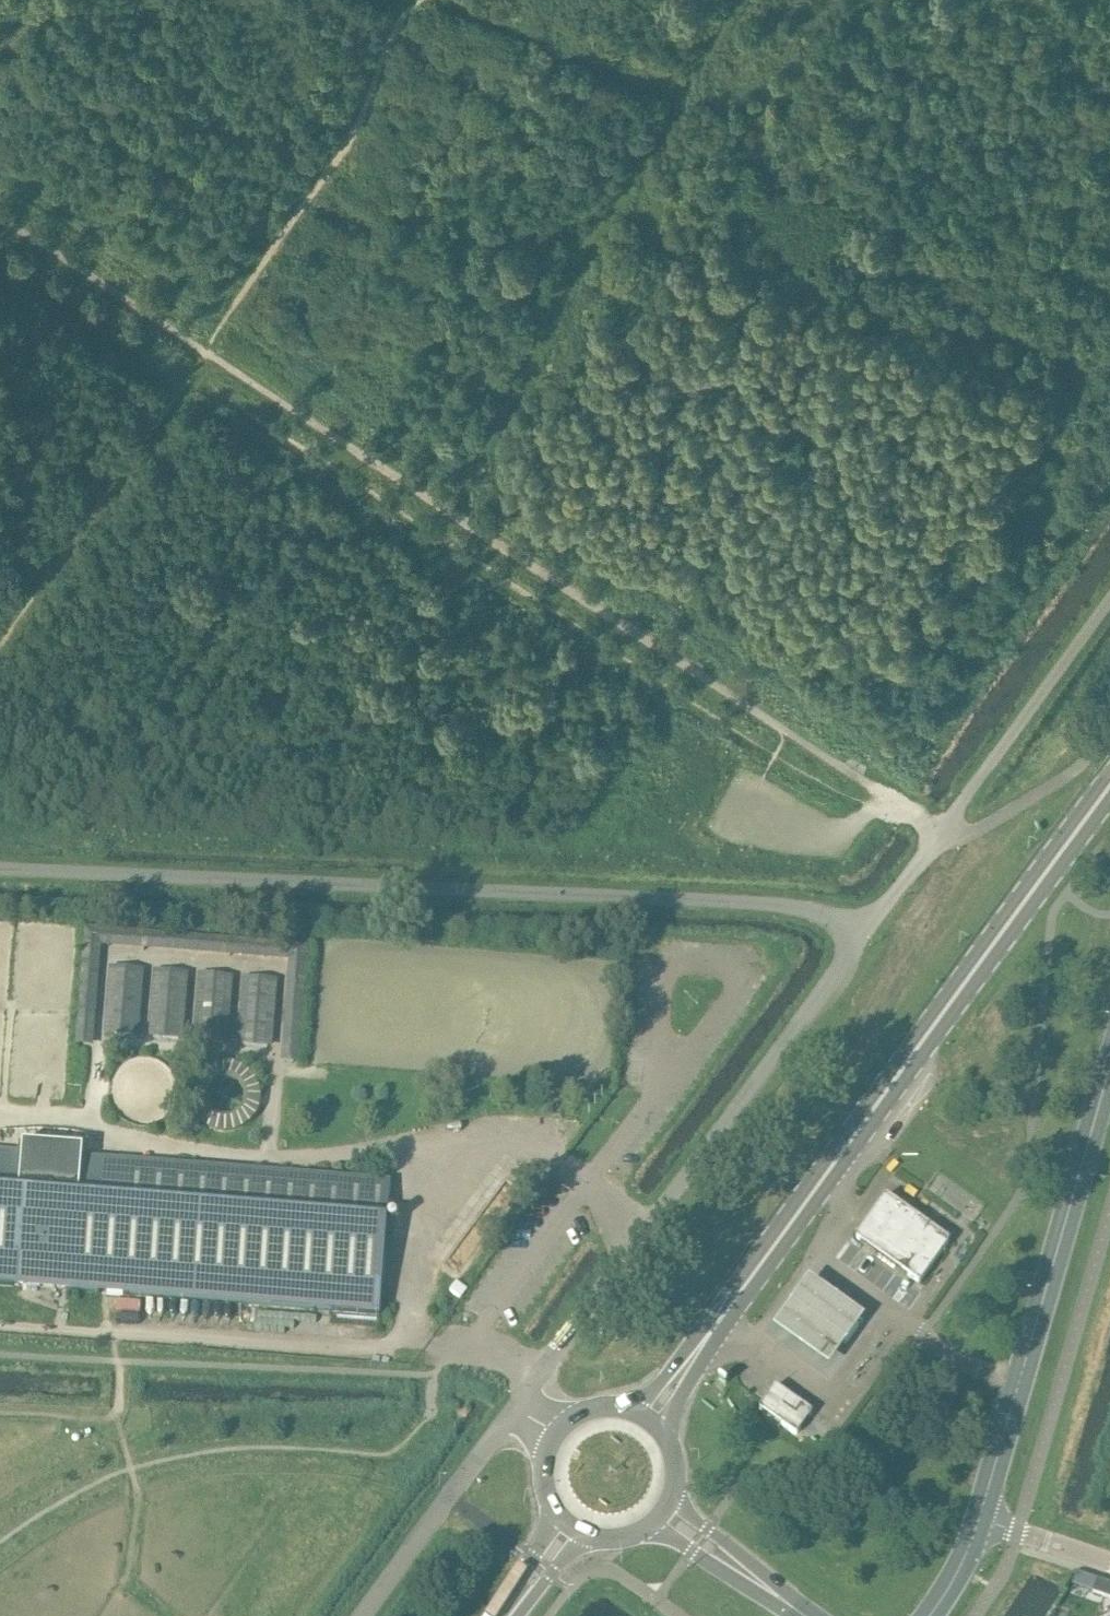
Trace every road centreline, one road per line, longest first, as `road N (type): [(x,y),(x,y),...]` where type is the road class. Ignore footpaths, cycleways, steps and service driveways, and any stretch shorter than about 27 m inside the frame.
road 1 (unclassified): [(860,936),(829,917),(769,904),(0,870)]
road 2 (secondary): [(652,1421),(1109,785)]
road 3 (unclassified): [(860,936),(516,1410)]
road 4 (tertiary): [(980,1519),(1109,1067)]
road 5 (unclassified): [(1109,598),(860,936)]
road 6 (unclassified): [(516,1410),(364,1615)]
road 7 (tertiary): [(664,1513),(804,1615)]

